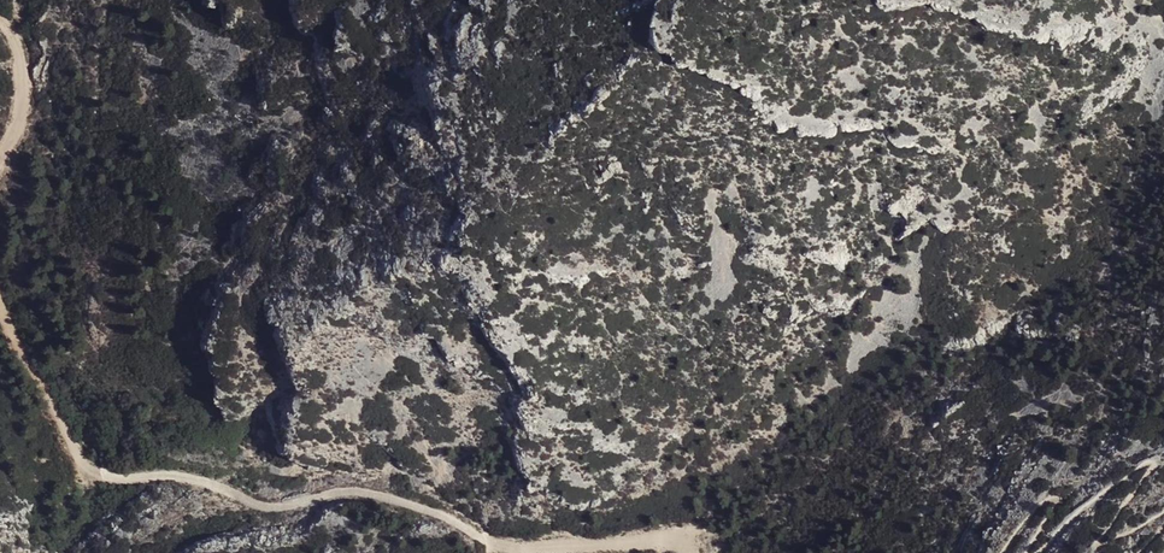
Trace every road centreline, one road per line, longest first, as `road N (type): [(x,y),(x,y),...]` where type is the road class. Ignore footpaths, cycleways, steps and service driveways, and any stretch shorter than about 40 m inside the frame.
road 1 (track): [(0,317),(82,467),(101,482),(177,479),(266,512),(357,493),(411,507),(502,552)]
road 2 (track): [(0,15),(27,50),(30,82),(17,142),(0,170)]
road 3 (track): [(543,552),(670,546),(688,552)]

